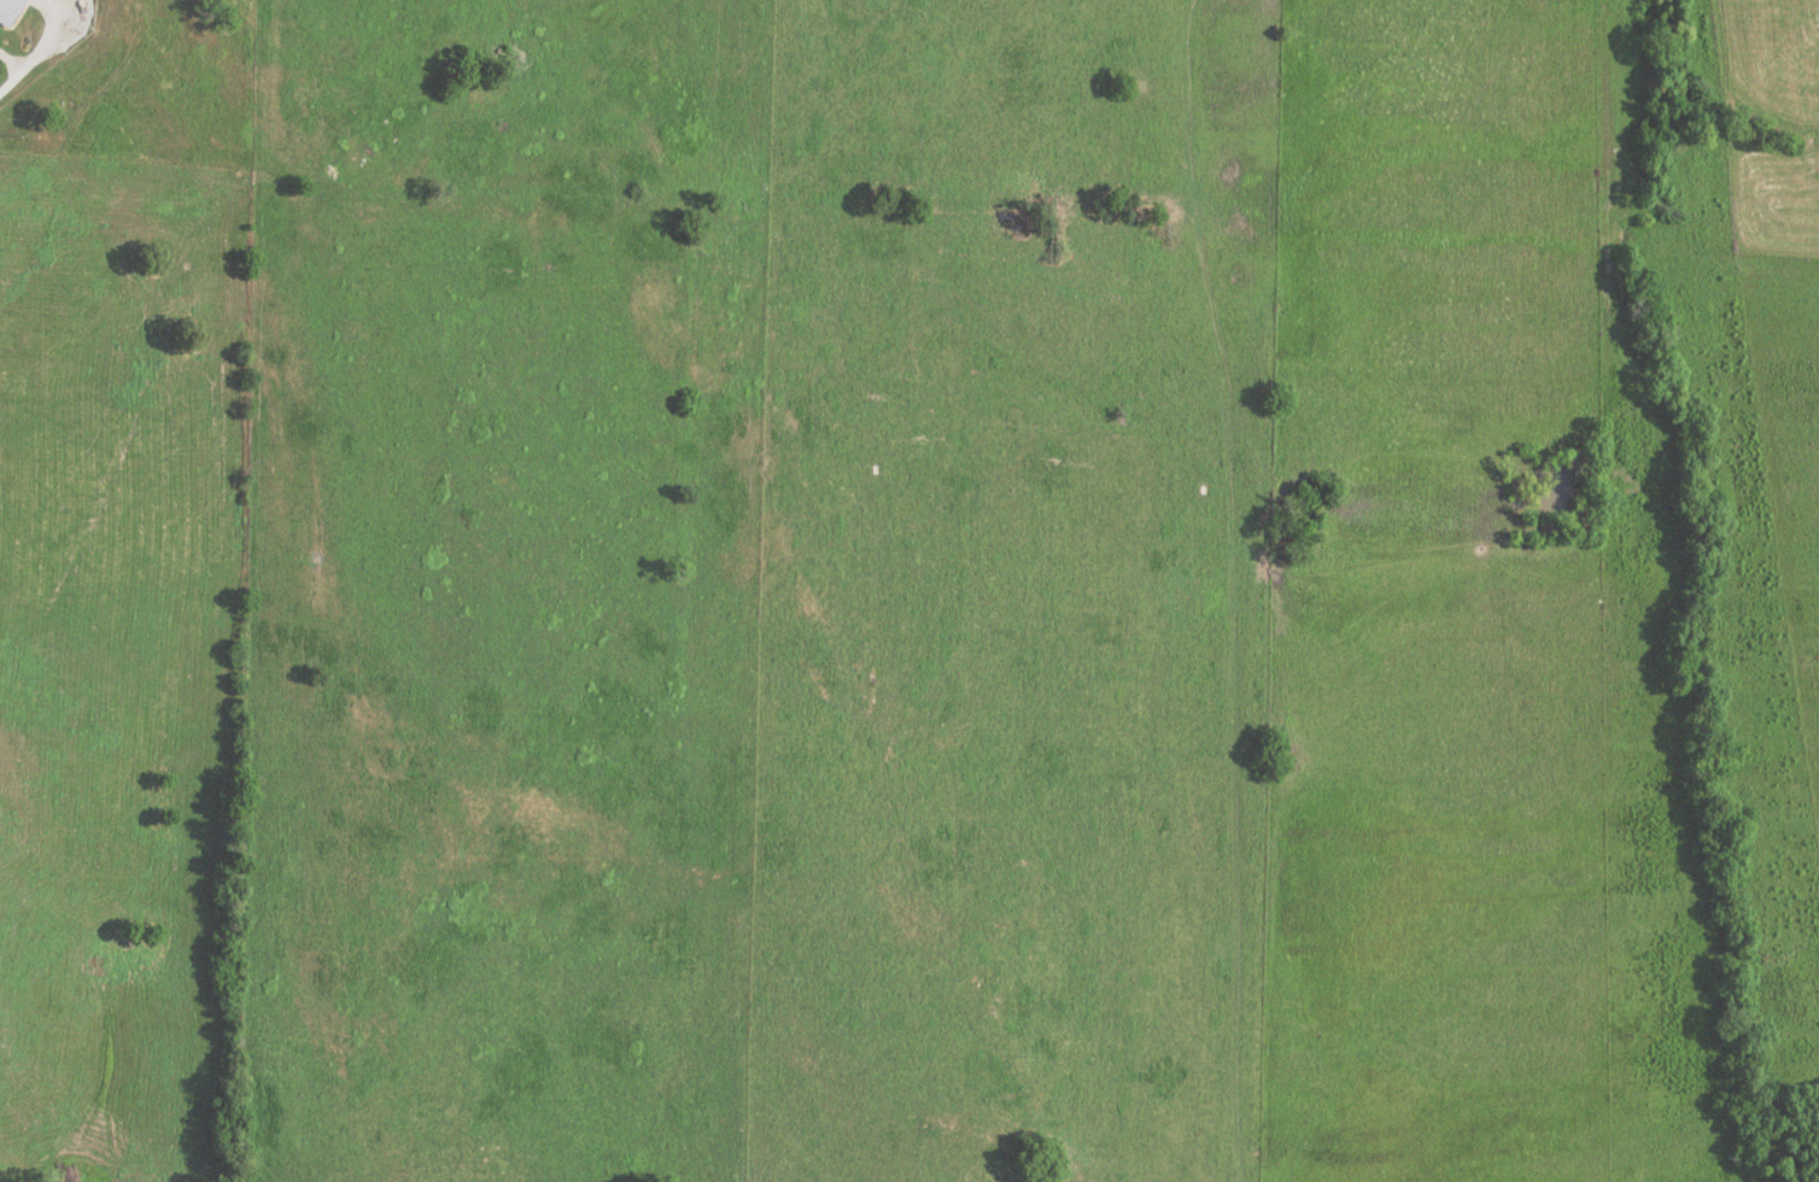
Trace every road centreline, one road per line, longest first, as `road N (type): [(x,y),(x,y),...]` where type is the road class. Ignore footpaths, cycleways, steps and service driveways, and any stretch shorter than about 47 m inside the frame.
road 1 (residential): [(1602,0),(1603,118),(1633,171)]

